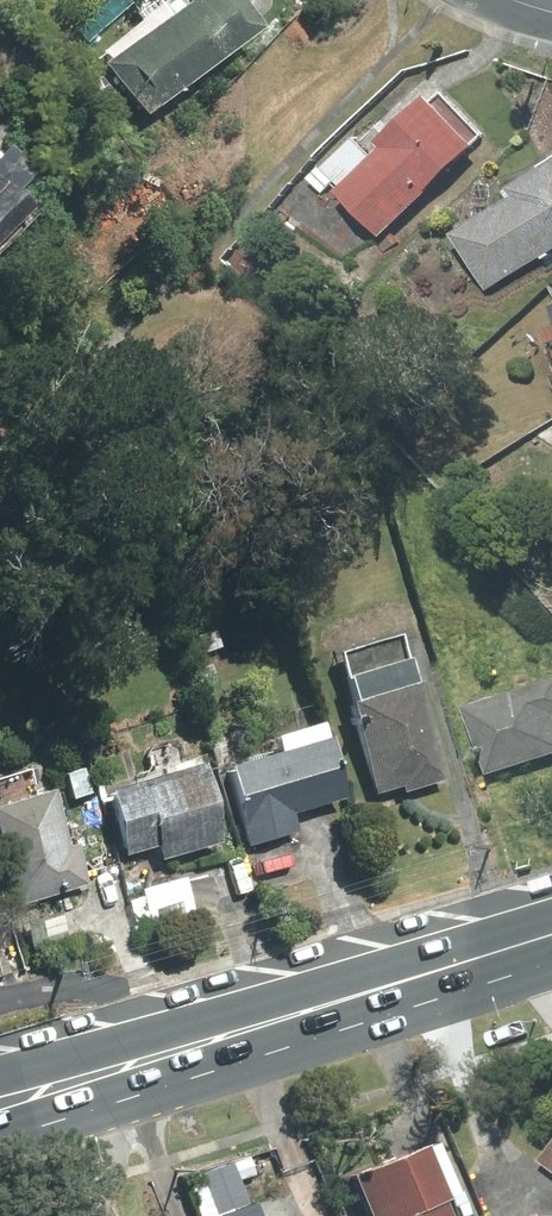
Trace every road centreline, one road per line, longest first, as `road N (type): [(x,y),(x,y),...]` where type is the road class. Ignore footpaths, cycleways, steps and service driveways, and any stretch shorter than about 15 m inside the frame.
road 1 (secondary): [(282,1018),(0,1136)]
road 2 (secondary): [(0,1079),(282,1018)]
road 3 (secondary): [(282,1018),(551,934)]

